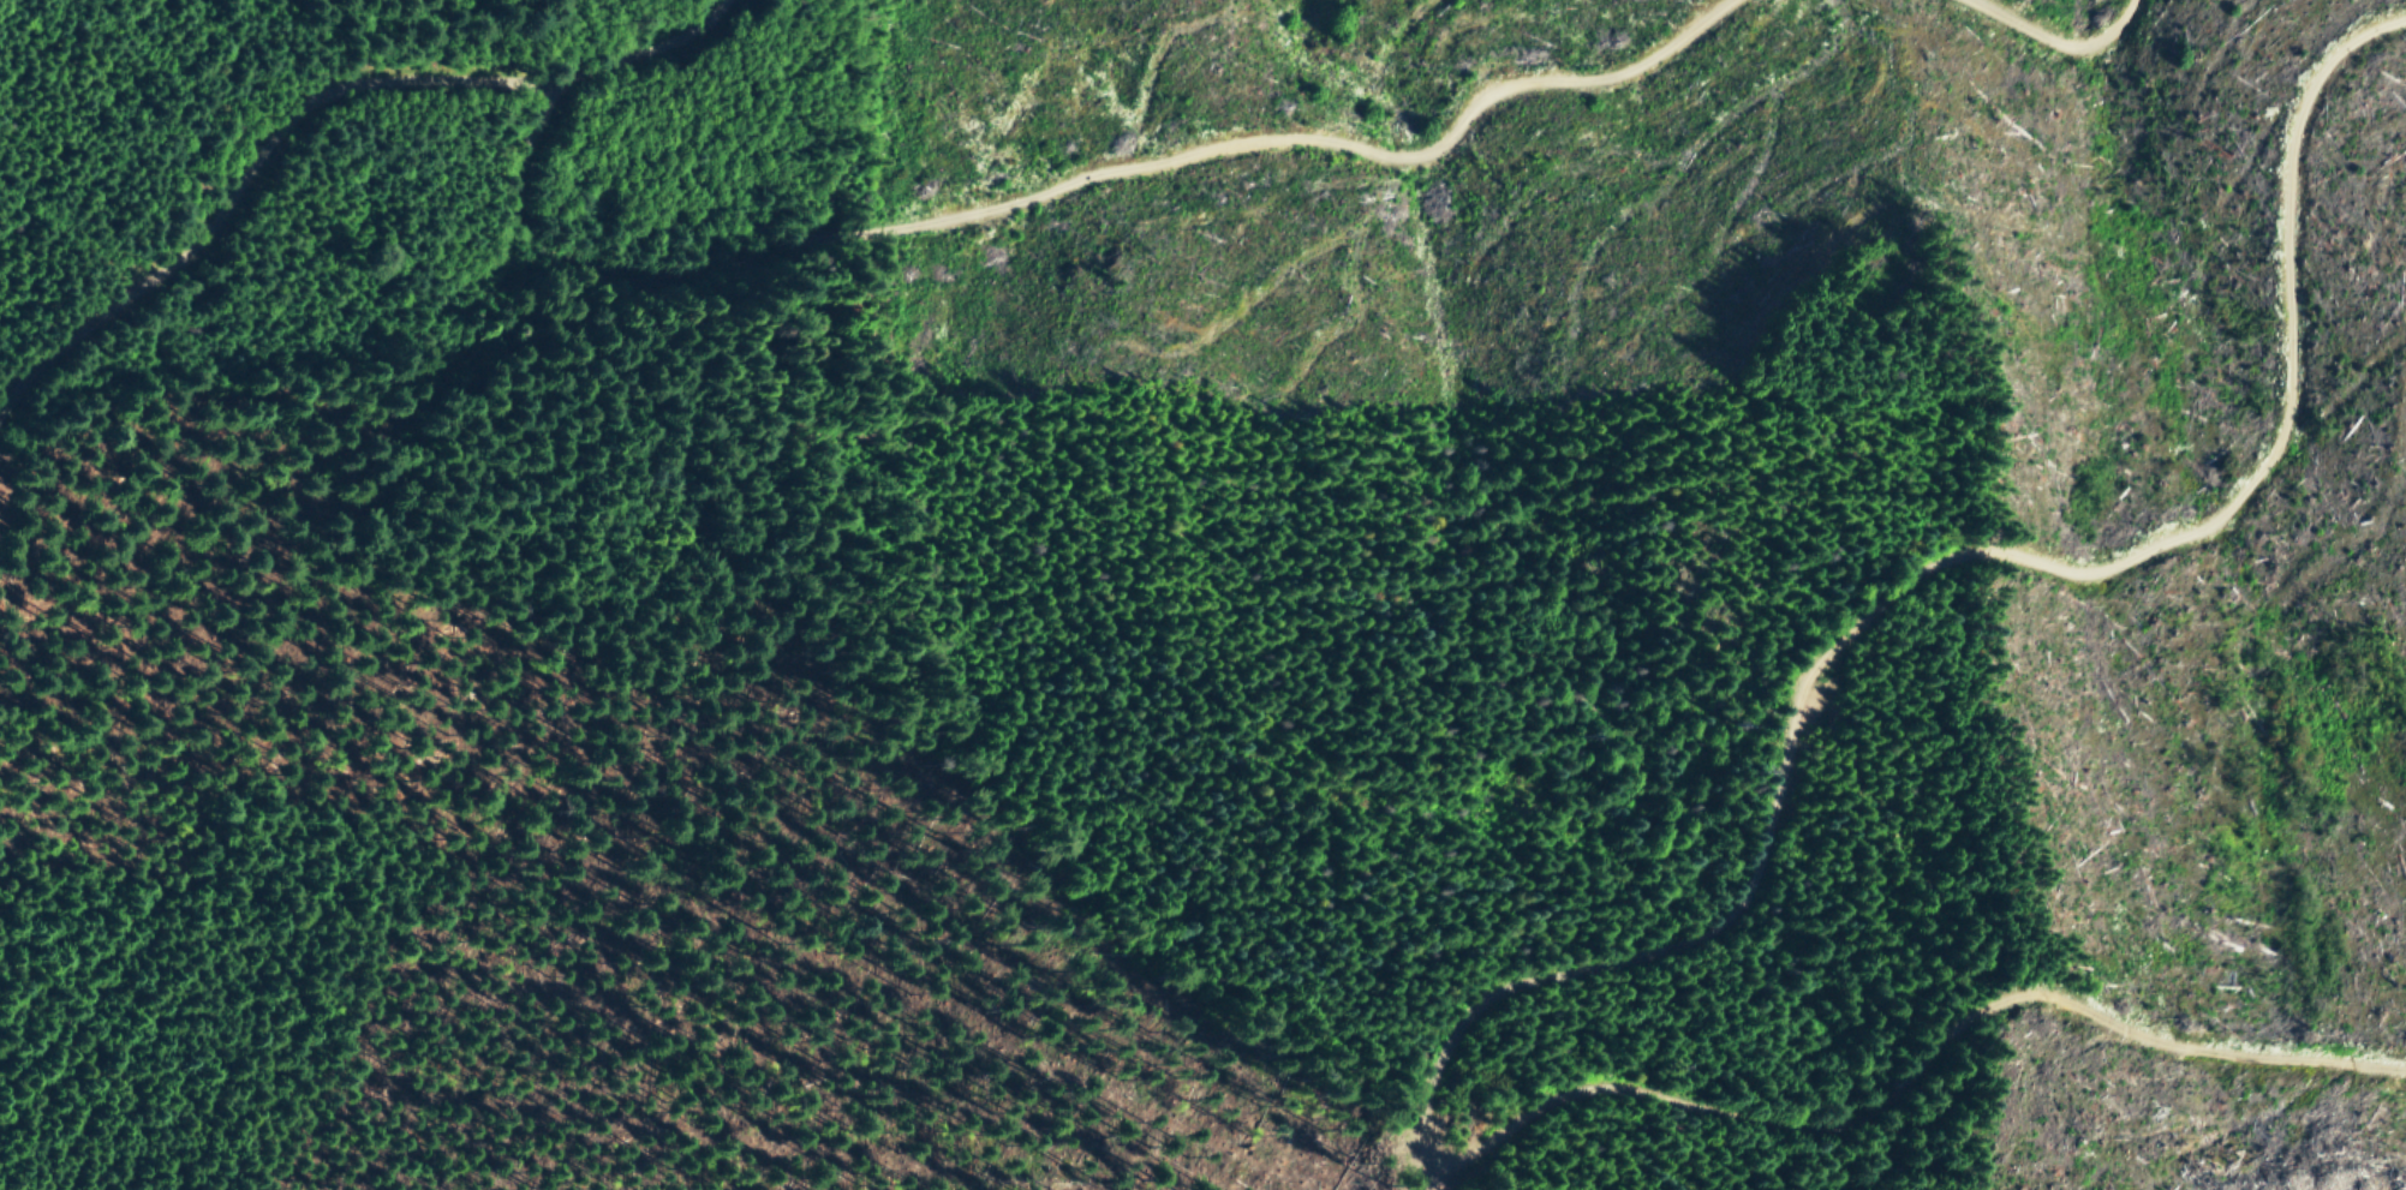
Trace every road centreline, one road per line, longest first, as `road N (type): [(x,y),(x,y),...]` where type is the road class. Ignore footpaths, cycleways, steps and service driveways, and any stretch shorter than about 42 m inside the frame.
road 1 (track): [(2405,1057),(2231,1041),(2032,987),(1972,1009),(1909,1082),(1850,1118),(1819,1124),(1596,1083),(1565,1089),(1452,1161),(1434,1162),(1420,1146),(1431,1081),(1481,997),(1532,975),(1705,931),(1732,910),(1754,875),(1766,832),(1793,677),(1900,578),(1978,543),(2090,563),(2121,557),(2214,520),(2268,471),(2291,439),(2304,399),(2300,149),(2310,106),(2339,52),(2405,14)]
road 2 (track): [(1717,0),(1605,72),(1479,90),(1444,133),(1415,153),(1254,136),(665,271),(616,268),(554,247),(525,228),(514,209),(518,165),(556,85),(586,62),(682,30),(722,0)]
road 3 (track): [(556,85),(369,79),(326,101),(282,144),(234,216),(85,329),(25,389),(0,439)]
road 4 (track): [(2133,0),(2109,35),(2078,44),(1963,0)]

